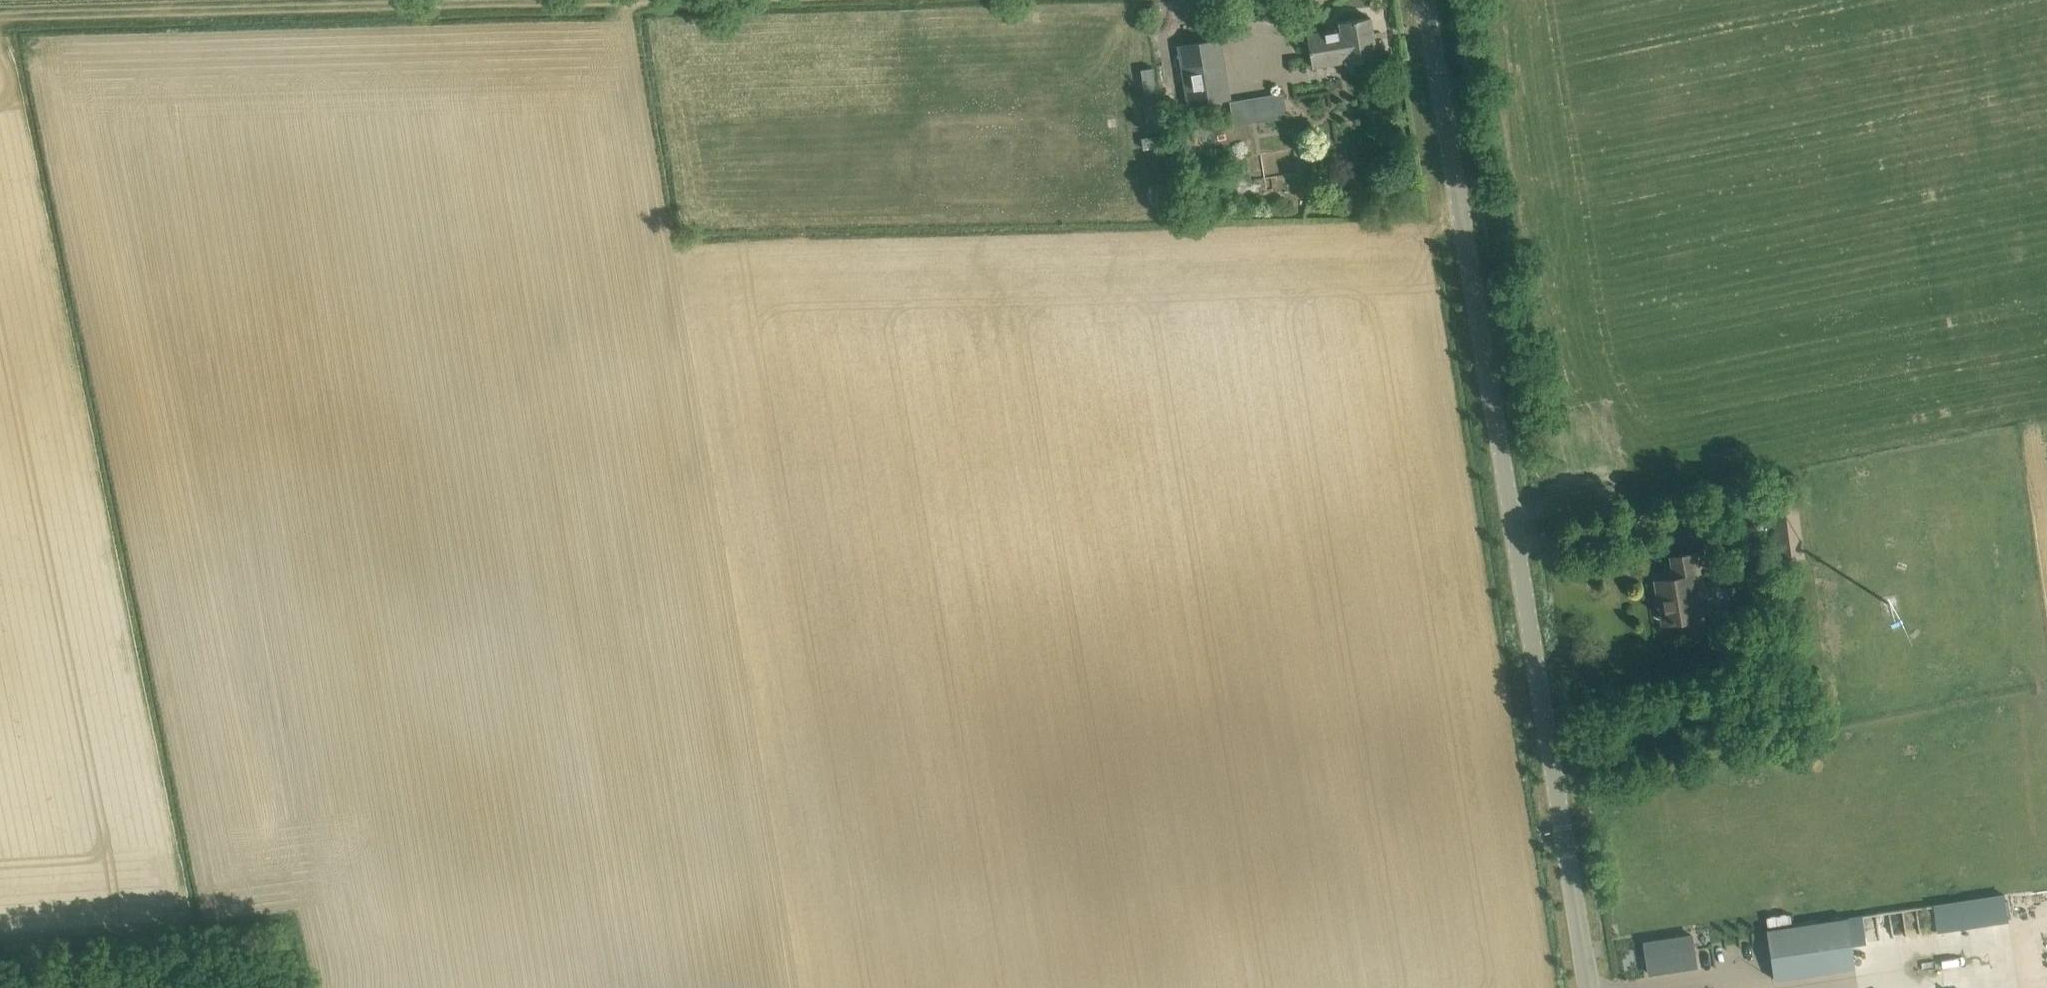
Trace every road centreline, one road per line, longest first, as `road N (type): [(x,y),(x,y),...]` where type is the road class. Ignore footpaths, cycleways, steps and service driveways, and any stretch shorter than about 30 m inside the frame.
road 1 (tertiary): [(1590,987),(1424,0)]

